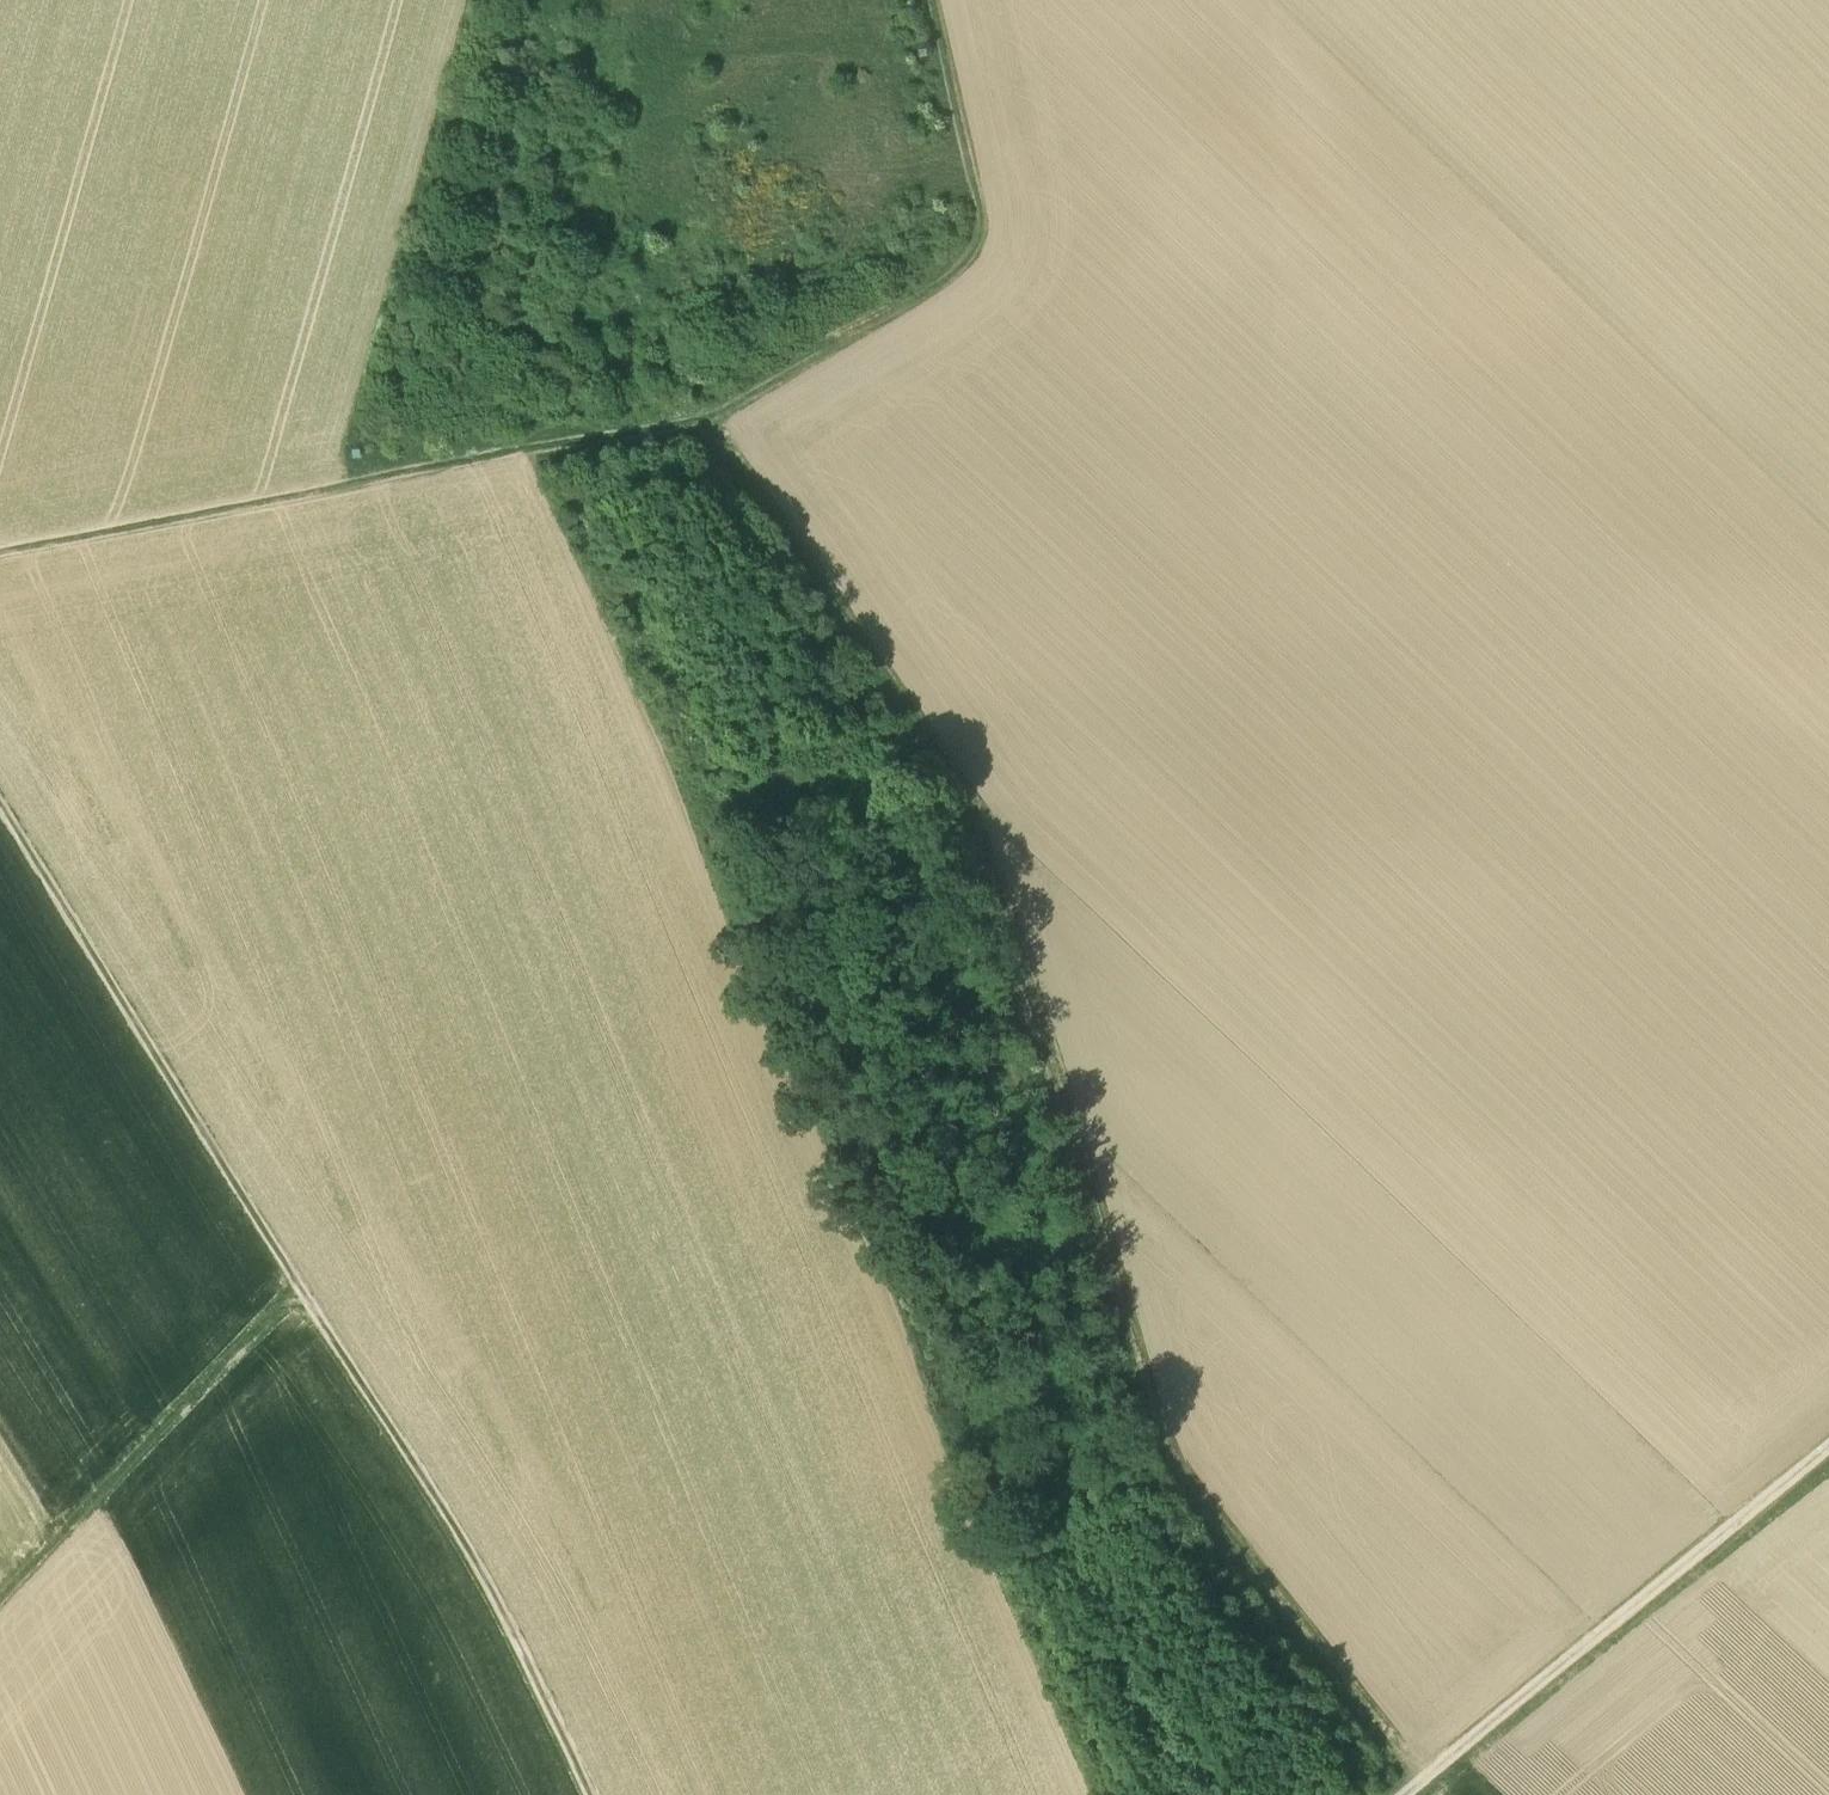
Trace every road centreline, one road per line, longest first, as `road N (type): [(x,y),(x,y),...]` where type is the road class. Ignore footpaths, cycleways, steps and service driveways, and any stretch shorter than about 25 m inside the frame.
road 1 (track): [(720,416),(955,756),(1178,1458),(1423,1775)]
road 2 (track): [(0,549),(720,416),(991,251),(933,0)]
road 3 (track): [(593,1794),(496,1586),(295,1276)]
road 4 (track): [(0,801),(295,1276)]
road 5 (track): [(1828,1443),(1400,1794)]
road 6 (track): [(0,1598),(295,1276)]

